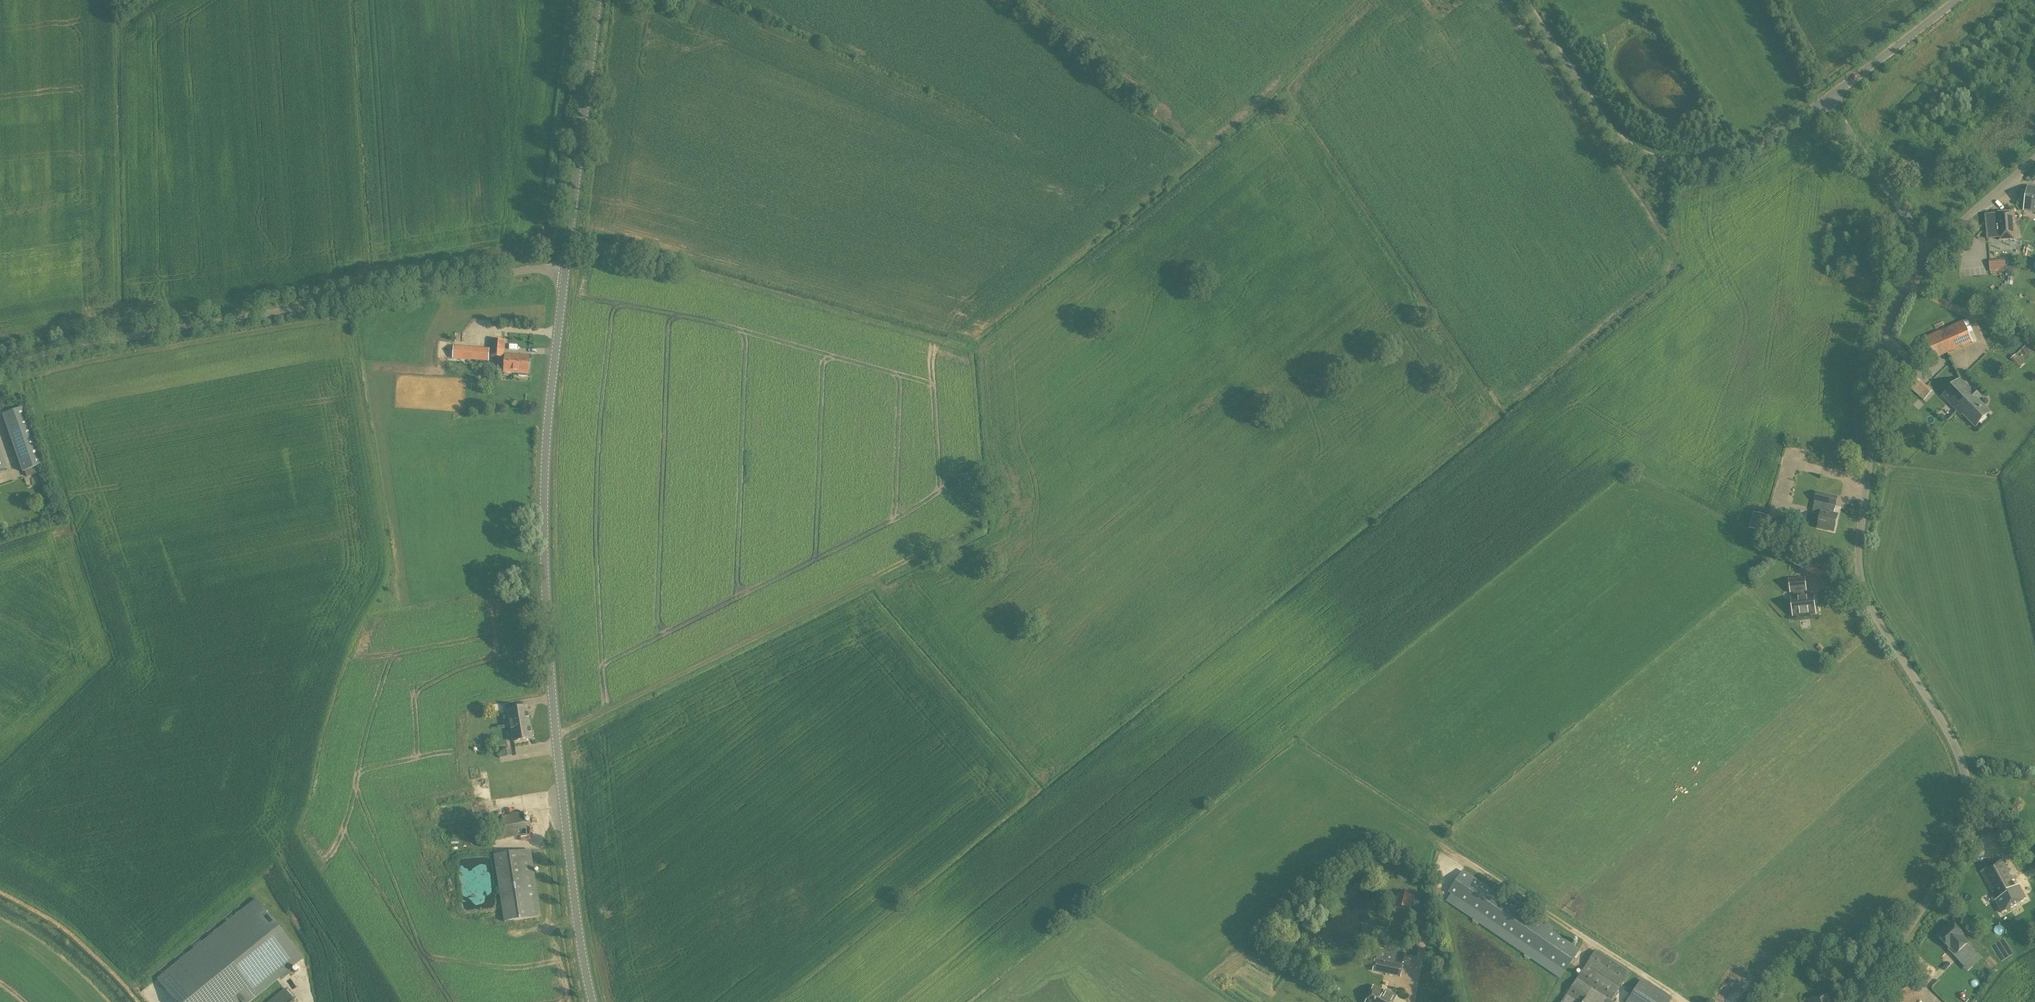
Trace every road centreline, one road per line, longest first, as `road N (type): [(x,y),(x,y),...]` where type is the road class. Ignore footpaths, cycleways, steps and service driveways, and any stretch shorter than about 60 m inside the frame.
road 1 (unclassified): [(1861,1001),(1942,873),(1966,787),(1945,728),(1874,611),(1858,561),(1879,351),(1928,250)]
road 2 (tertiary): [(592,1001),(575,909),(545,587),(547,423),(565,269)]
road 3 (unclassified): [(565,269),(77,346),(0,368)]
road 4 (unclassified): [(1522,0),(1610,132),(1657,162),(1728,159),(1826,98)]
road 5 (track): [(1687,1001),(1447,849)]
road 6 (tertiary): [(565,269),(598,0)]
road 7 (unclassified): [(1928,250),(1826,98)]
road 8 (unclassified): [(1826,98),(1954,0)]
road 9 (unclassified): [(1928,250),(2034,161)]

